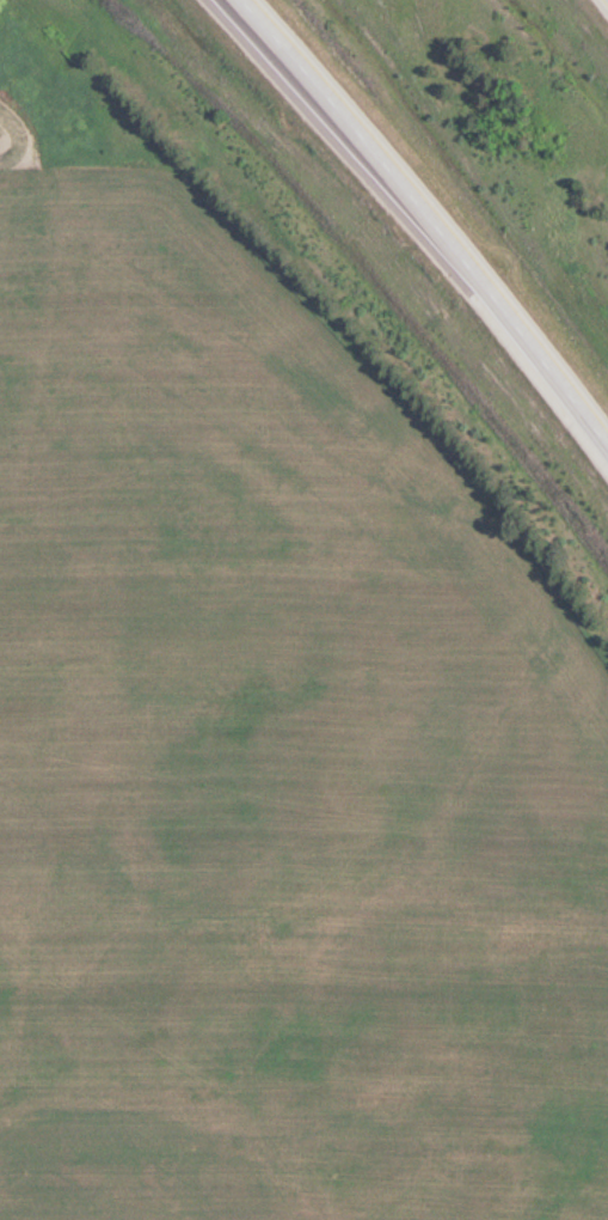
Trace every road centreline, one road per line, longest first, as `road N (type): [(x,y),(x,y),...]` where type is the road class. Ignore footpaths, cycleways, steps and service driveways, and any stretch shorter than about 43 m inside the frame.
road 1 (motorway): [(241,0),(377,153),(607,442)]

